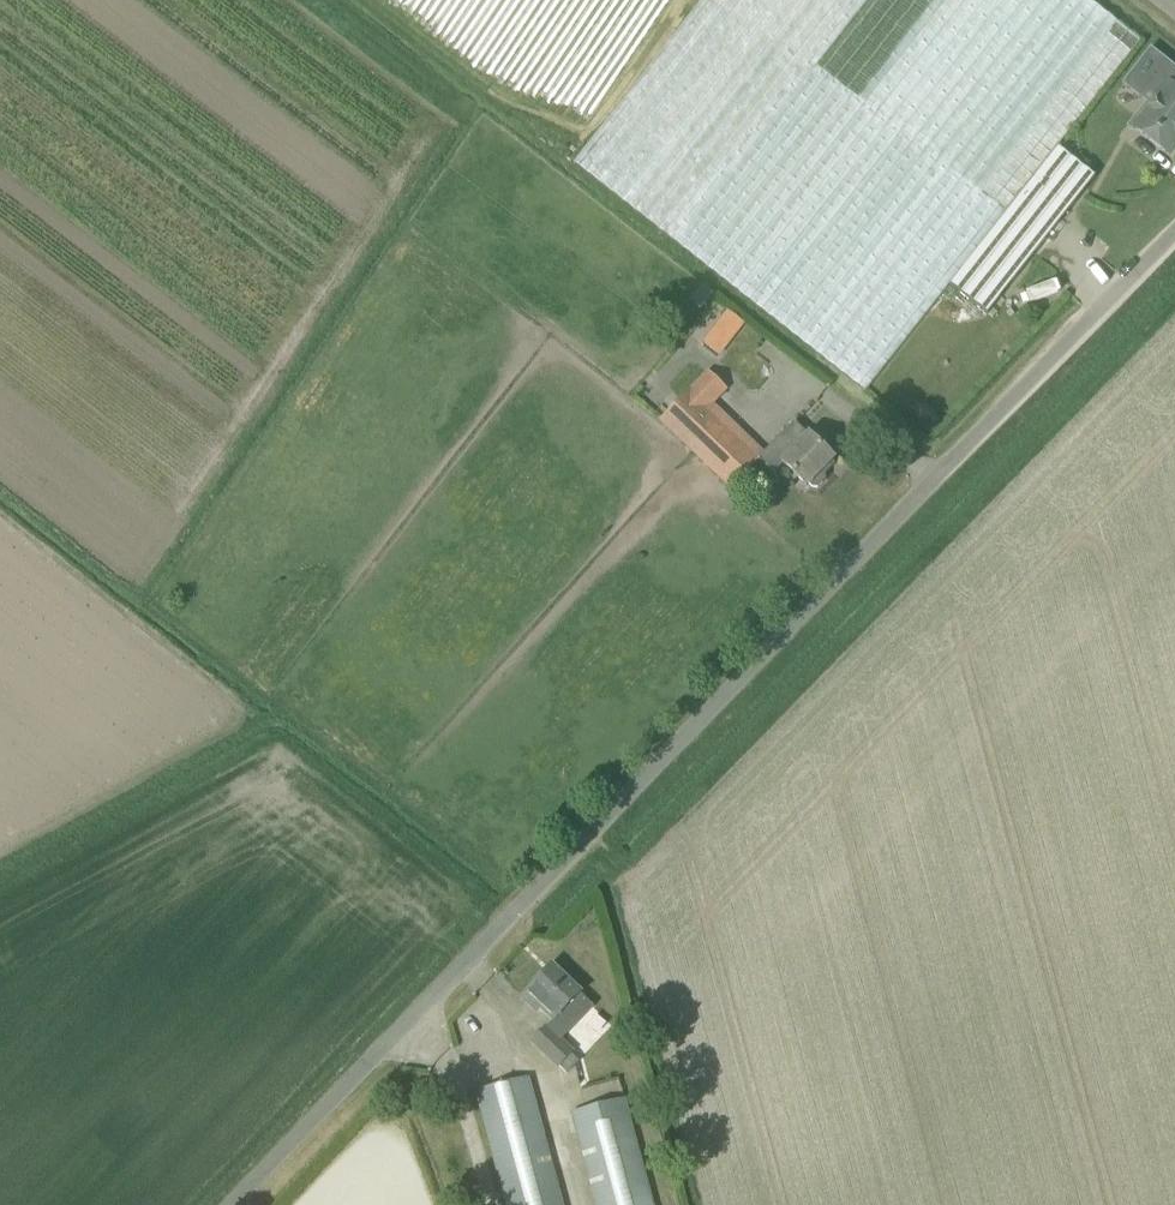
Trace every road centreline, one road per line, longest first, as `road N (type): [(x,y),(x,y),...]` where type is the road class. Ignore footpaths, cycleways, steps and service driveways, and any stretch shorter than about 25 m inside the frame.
road 1 (unclassified): [(240,1204),(1174,236)]

